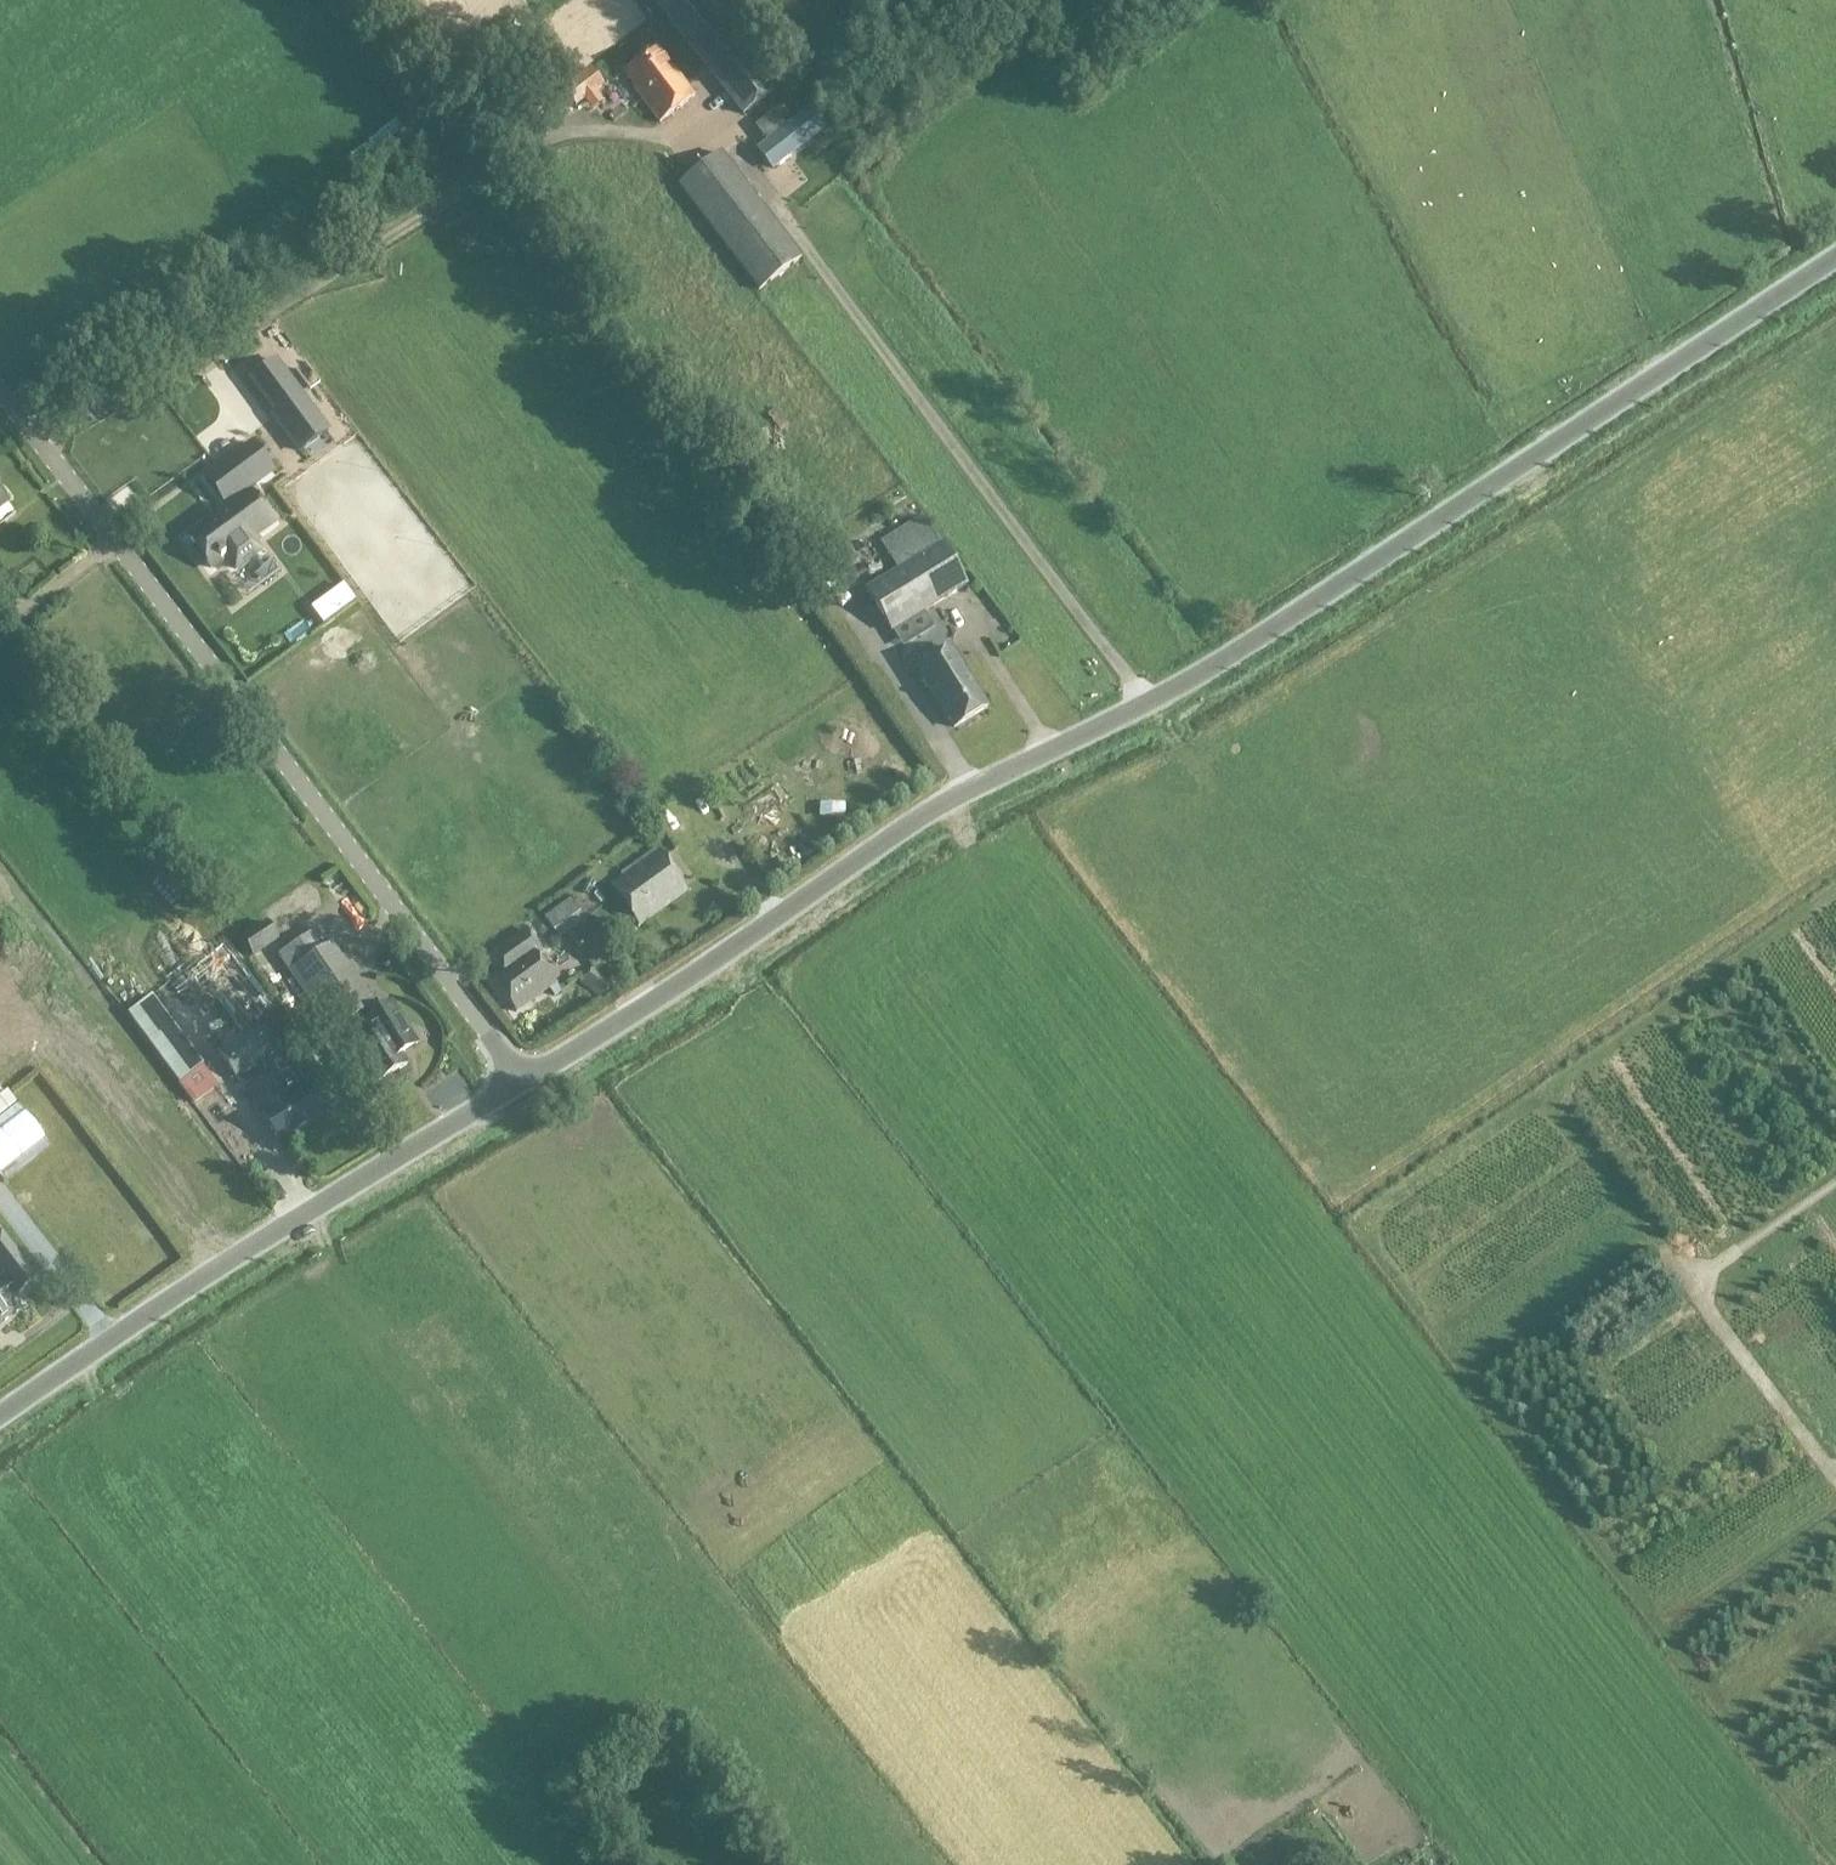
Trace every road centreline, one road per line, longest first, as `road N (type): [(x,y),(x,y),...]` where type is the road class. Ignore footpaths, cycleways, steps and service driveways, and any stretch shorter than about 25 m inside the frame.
road 1 (unclassified): [(1147,704),(1835,257)]
road 2 (unclassified): [(522,1079),(43,456)]
road 3 (unclassified): [(522,1079),(968,789),(1147,704)]
road 4 (unclassified): [(43,456),(611,124)]
road 5 (unclassified): [(1147,704),(762,195)]
road 6 (unclassified): [(0,1415),(522,1079)]

